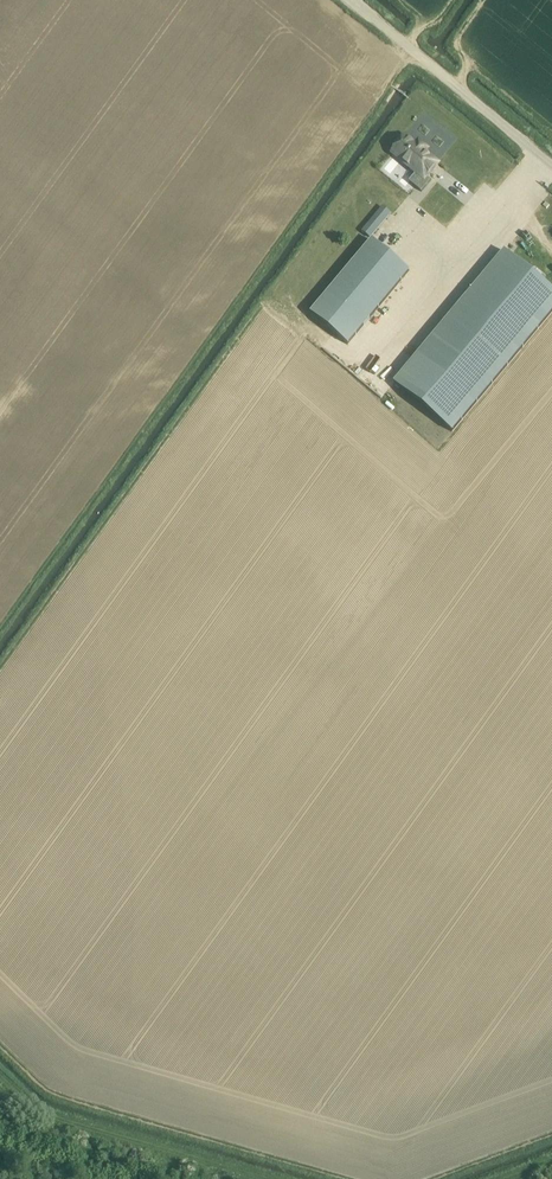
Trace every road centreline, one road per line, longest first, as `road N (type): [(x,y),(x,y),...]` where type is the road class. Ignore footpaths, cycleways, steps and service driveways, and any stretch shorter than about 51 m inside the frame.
road 1 (unclassified): [(551,168),(349,0)]

